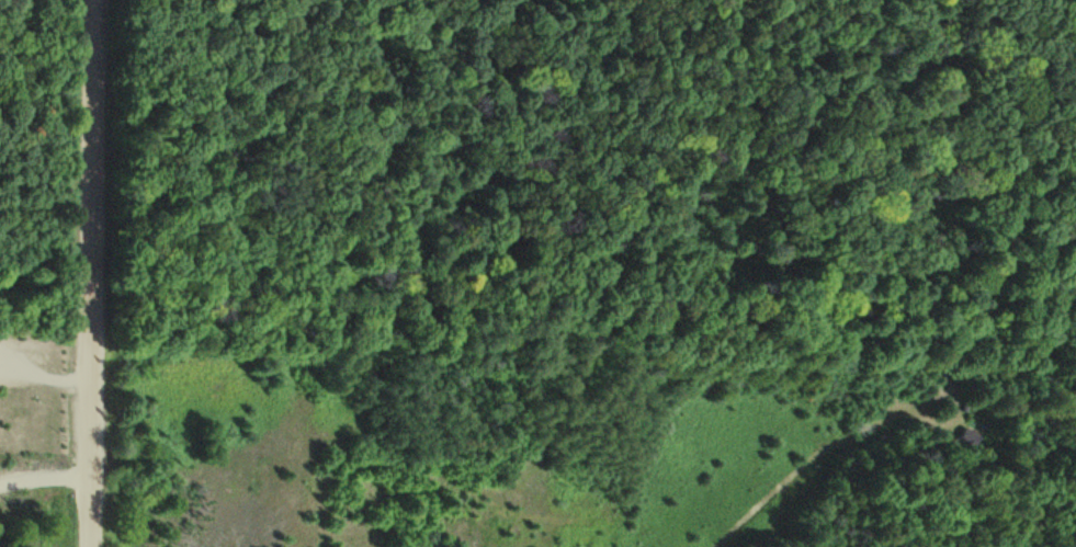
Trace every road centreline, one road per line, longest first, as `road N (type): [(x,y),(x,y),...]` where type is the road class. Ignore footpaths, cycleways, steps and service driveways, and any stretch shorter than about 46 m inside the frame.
road 1 (residential): [(85,546),(122,79),(112,0)]

